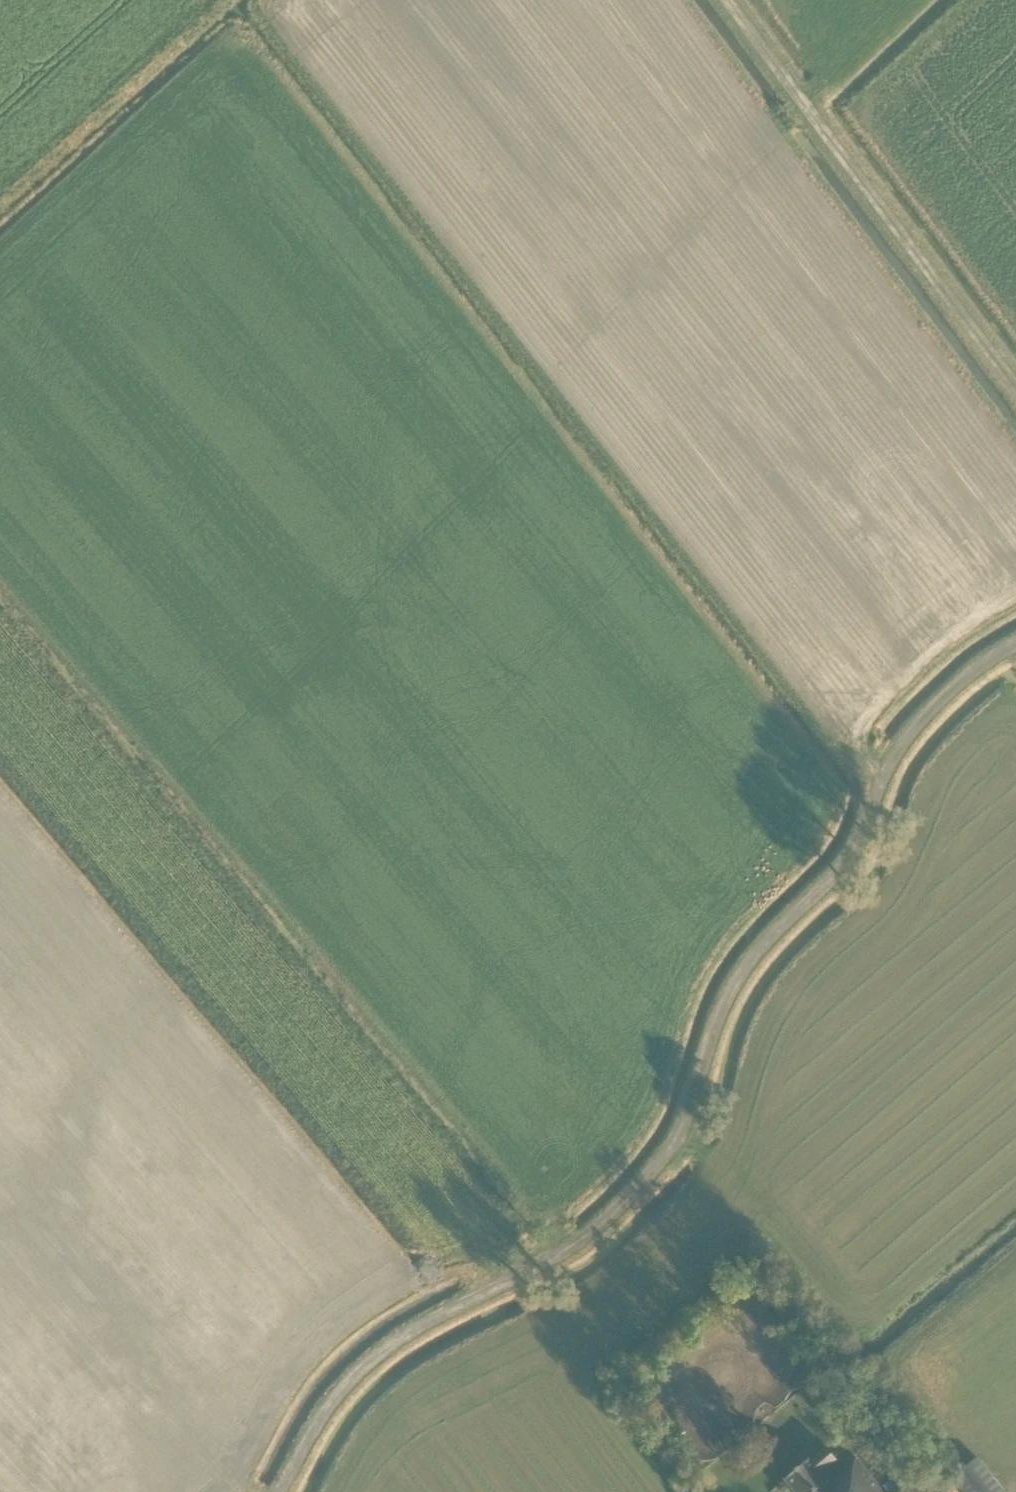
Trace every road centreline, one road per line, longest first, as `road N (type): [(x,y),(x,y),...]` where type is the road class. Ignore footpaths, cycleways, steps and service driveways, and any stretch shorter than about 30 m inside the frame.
road 1 (track): [(283,1491),(339,1394),(376,1358),(596,1233),(660,1166),(687,1122),(716,1024),(745,970),(839,873),(919,727),(1015,646)]
road 2 (track): [(1015,382),(731,0)]

